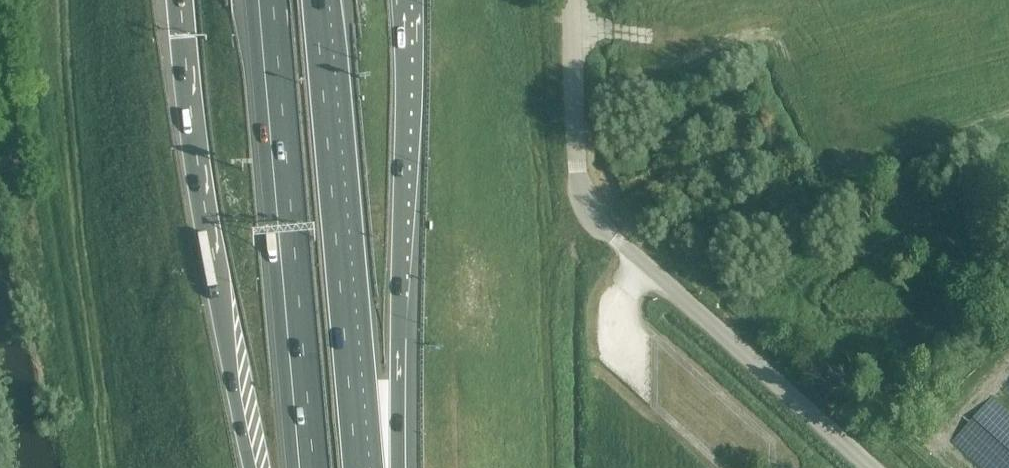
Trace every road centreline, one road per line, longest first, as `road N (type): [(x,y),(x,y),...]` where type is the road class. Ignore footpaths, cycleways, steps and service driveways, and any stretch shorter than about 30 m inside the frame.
road 1 (tertiary): [(870,467),(599,226),(581,200),(569,0)]
road 2 (motorway): [(181,0),(193,135),(249,467)]
road 3 (motorway): [(367,467),(322,0)]
road 4 (motorway): [(386,467),(407,297),(413,90),(404,0)]
road 5 (motorway): [(266,0),(307,467)]
road 6 (track): [(739,150),(661,171),(586,208)]
road 7 (unclassified): [(17,164),(0,44)]

